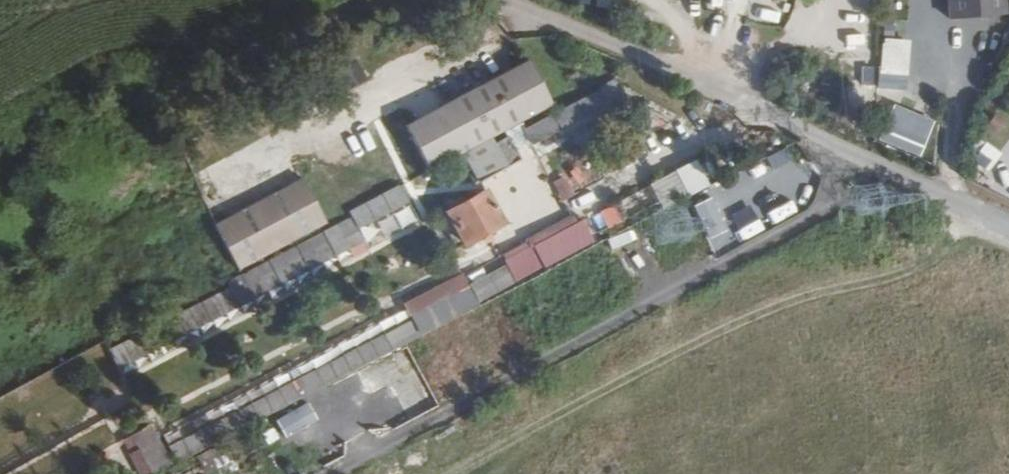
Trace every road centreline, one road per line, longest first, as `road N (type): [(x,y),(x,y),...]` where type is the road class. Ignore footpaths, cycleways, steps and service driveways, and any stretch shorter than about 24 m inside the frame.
road 1 (unclassified): [(1008,225),(825,144),(703,70),(501,0)]

